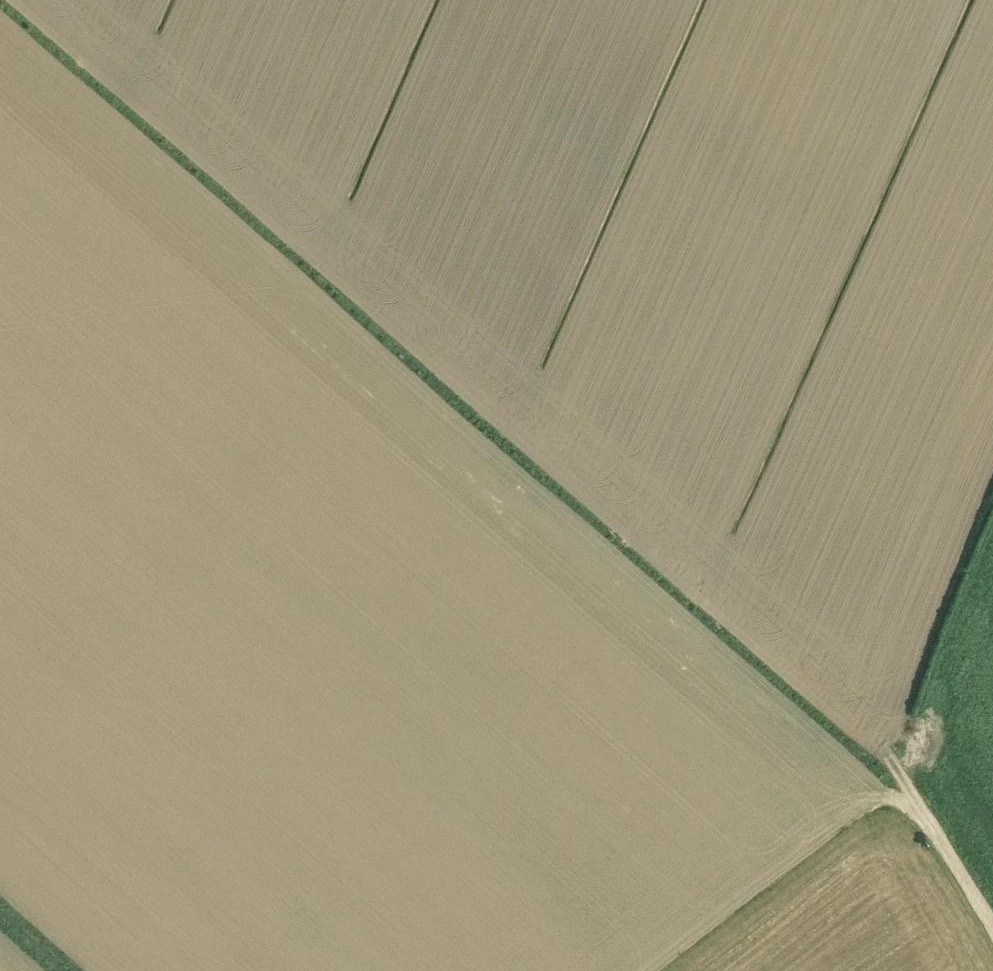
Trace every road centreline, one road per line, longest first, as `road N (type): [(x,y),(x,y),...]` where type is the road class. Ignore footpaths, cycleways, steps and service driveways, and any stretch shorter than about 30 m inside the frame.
road 1 (track): [(898,775),(992,928)]

